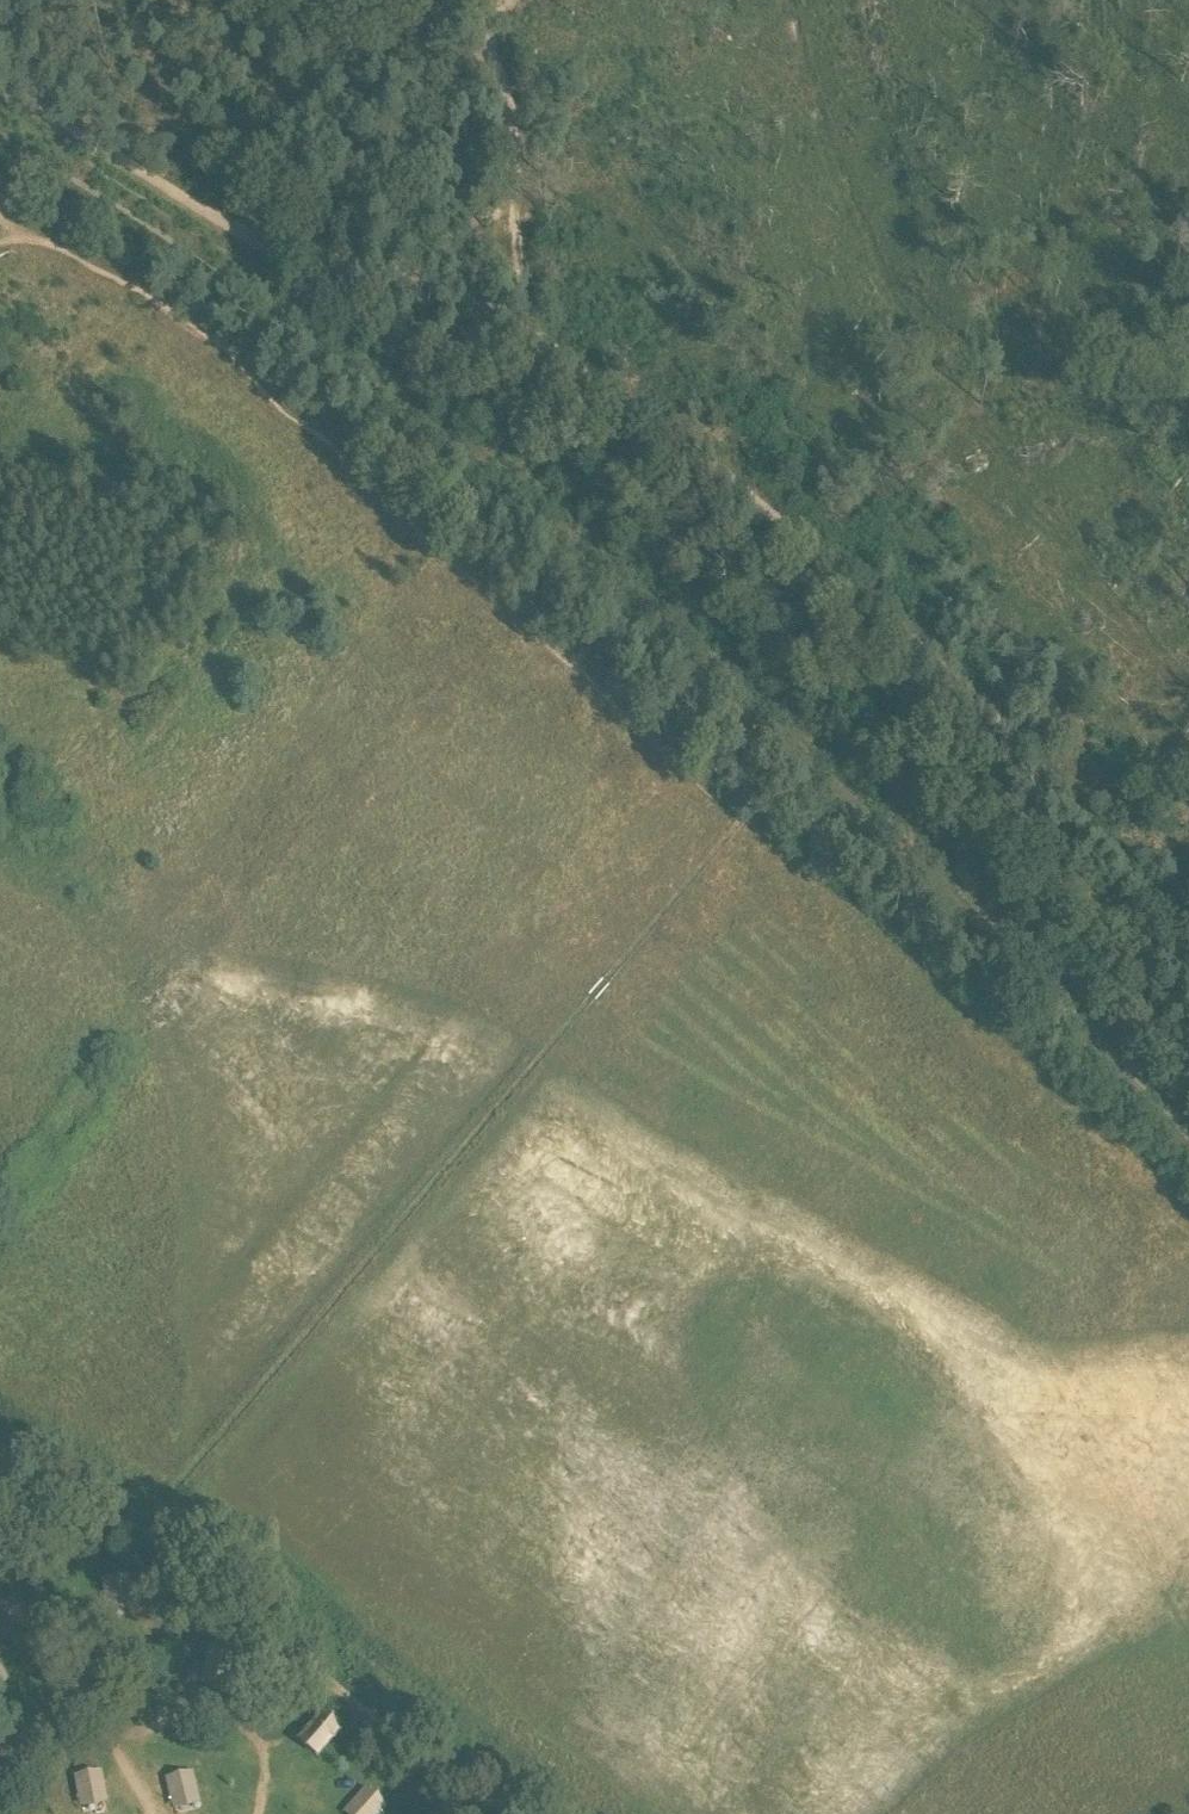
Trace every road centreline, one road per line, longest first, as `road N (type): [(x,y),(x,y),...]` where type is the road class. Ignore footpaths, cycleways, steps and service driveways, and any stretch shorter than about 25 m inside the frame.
road 1 (track): [(0,86),(419,330),(505,362),(562,364)]
road 2 (track): [(0,1495),(151,1539),(524,1813)]
road 3 (track): [(313,267),(520,243),(538,334),(562,364)]
road 4 (track): [(427,0),(495,73),(506,98),(520,243)]

